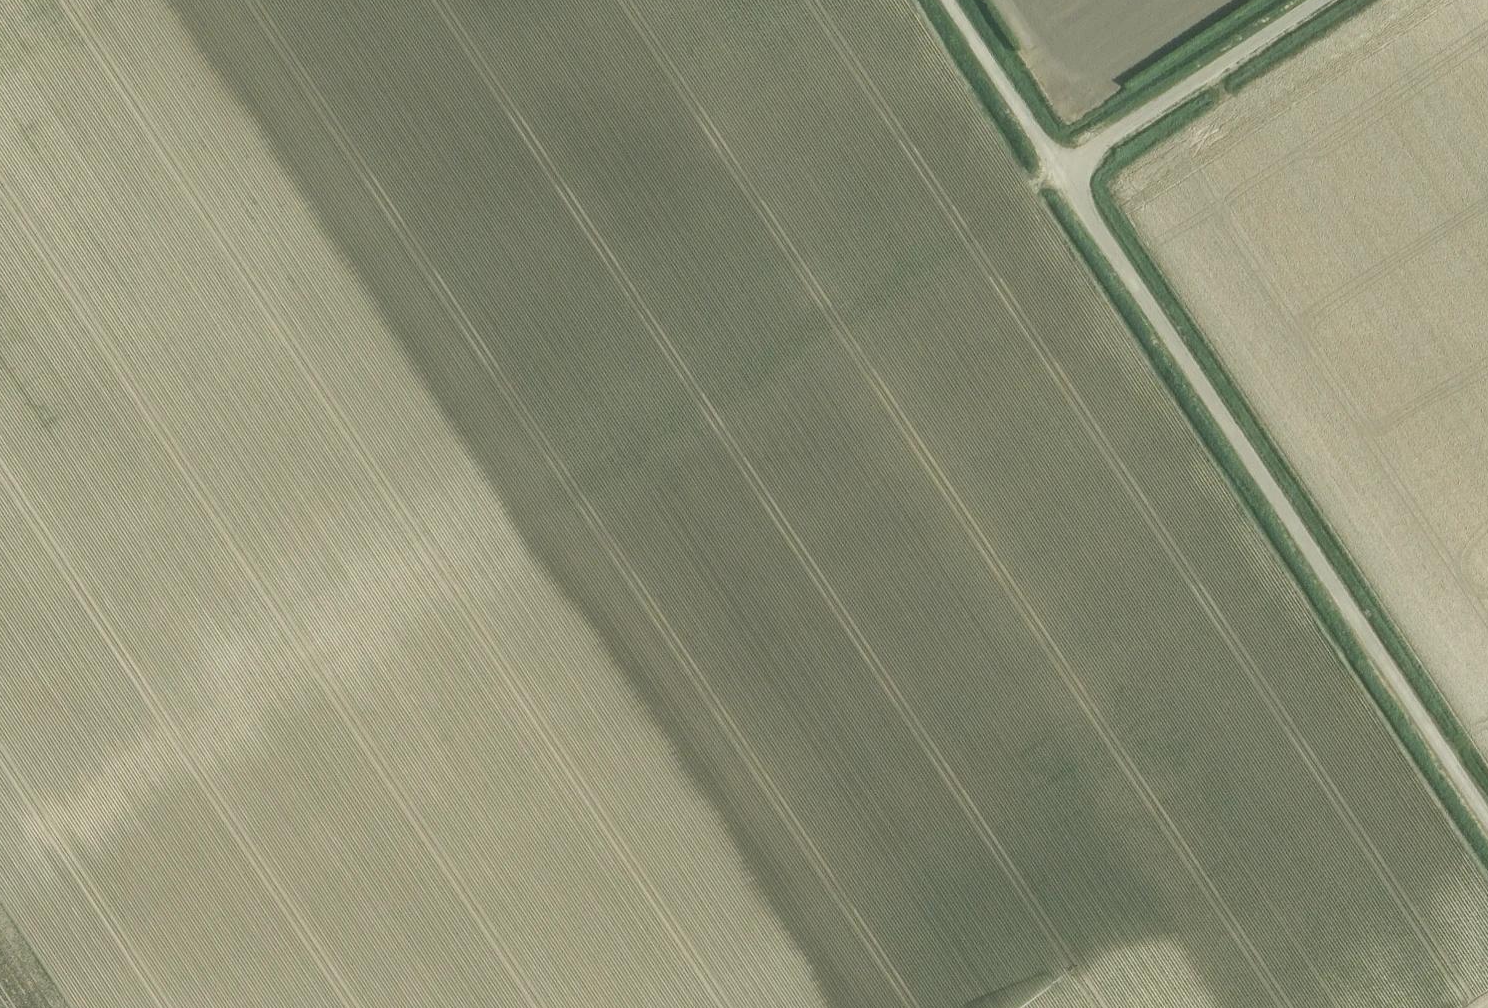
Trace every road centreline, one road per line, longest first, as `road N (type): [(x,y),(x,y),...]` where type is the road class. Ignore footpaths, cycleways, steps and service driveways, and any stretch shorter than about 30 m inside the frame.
road 1 (track): [(34,835),(1062,171)]
road 2 (unclassified): [(1487,812),(1062,171)]
road 3 (unclassified): [(1062,171),(1322,0)]
road 4 (unclassified): [(1062,171),(948,0)]

